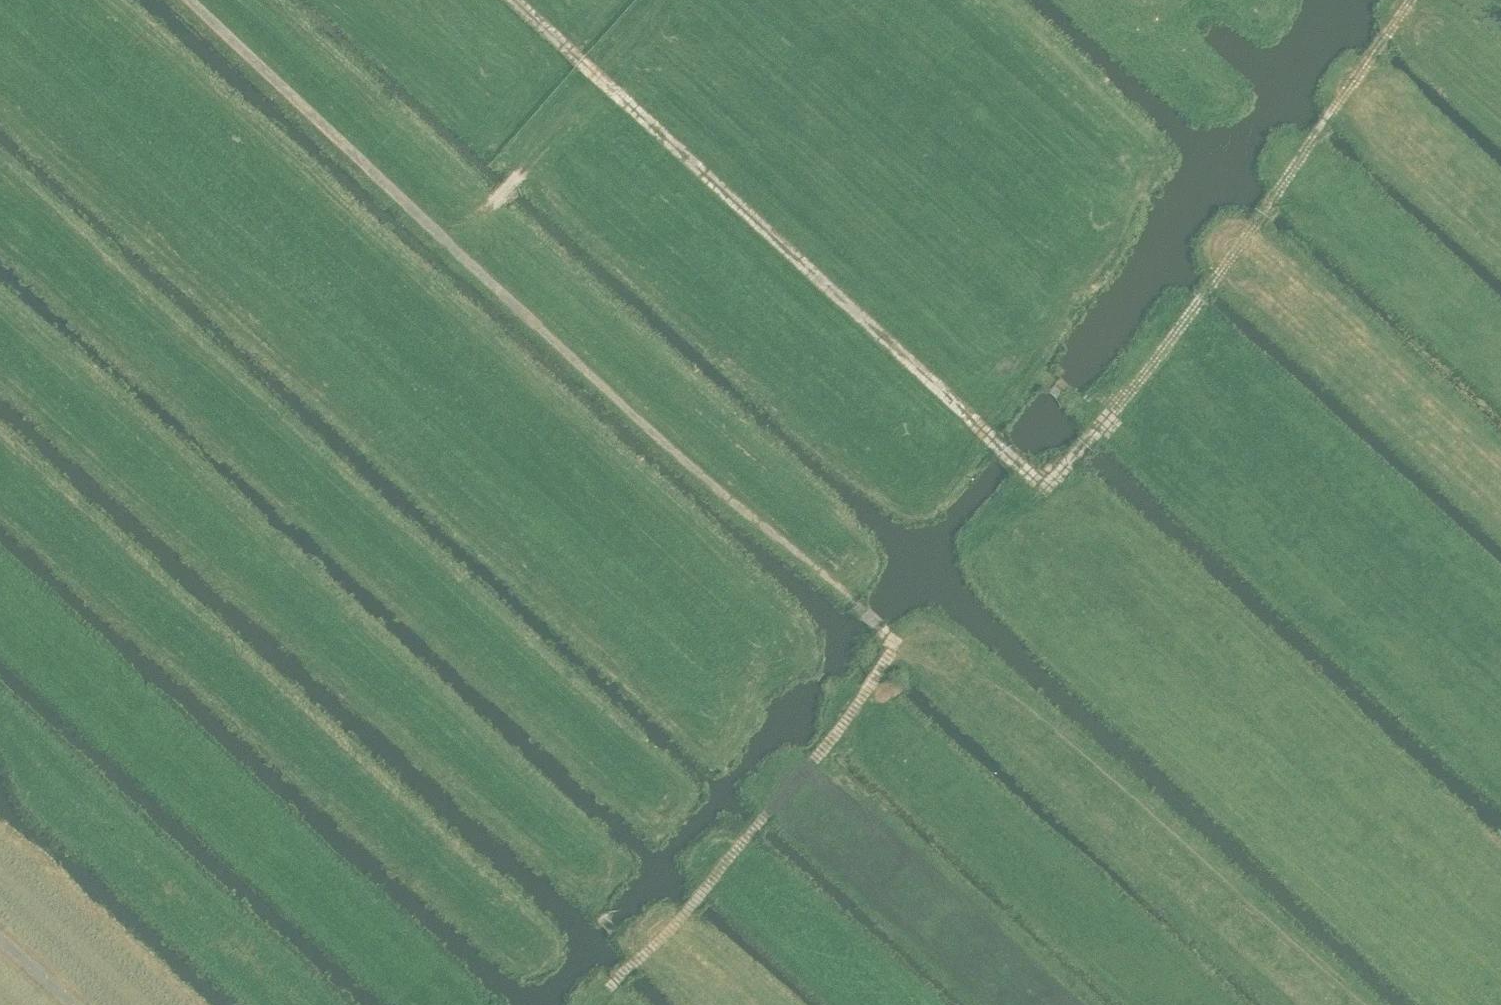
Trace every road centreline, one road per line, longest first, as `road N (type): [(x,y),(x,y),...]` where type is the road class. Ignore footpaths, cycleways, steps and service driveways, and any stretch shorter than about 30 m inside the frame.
road 1 (track): [(1372,1004),(1240,880),(1022,700),(885,627),(697,473),(185,0)]
road 2 (track): [(1408,0),(1049,486),(520,0)]
road 3 (track): [(592,1004),(777,803),(902,635)]
road 4 (track): [(704,479),(773,406),(899,348)]

